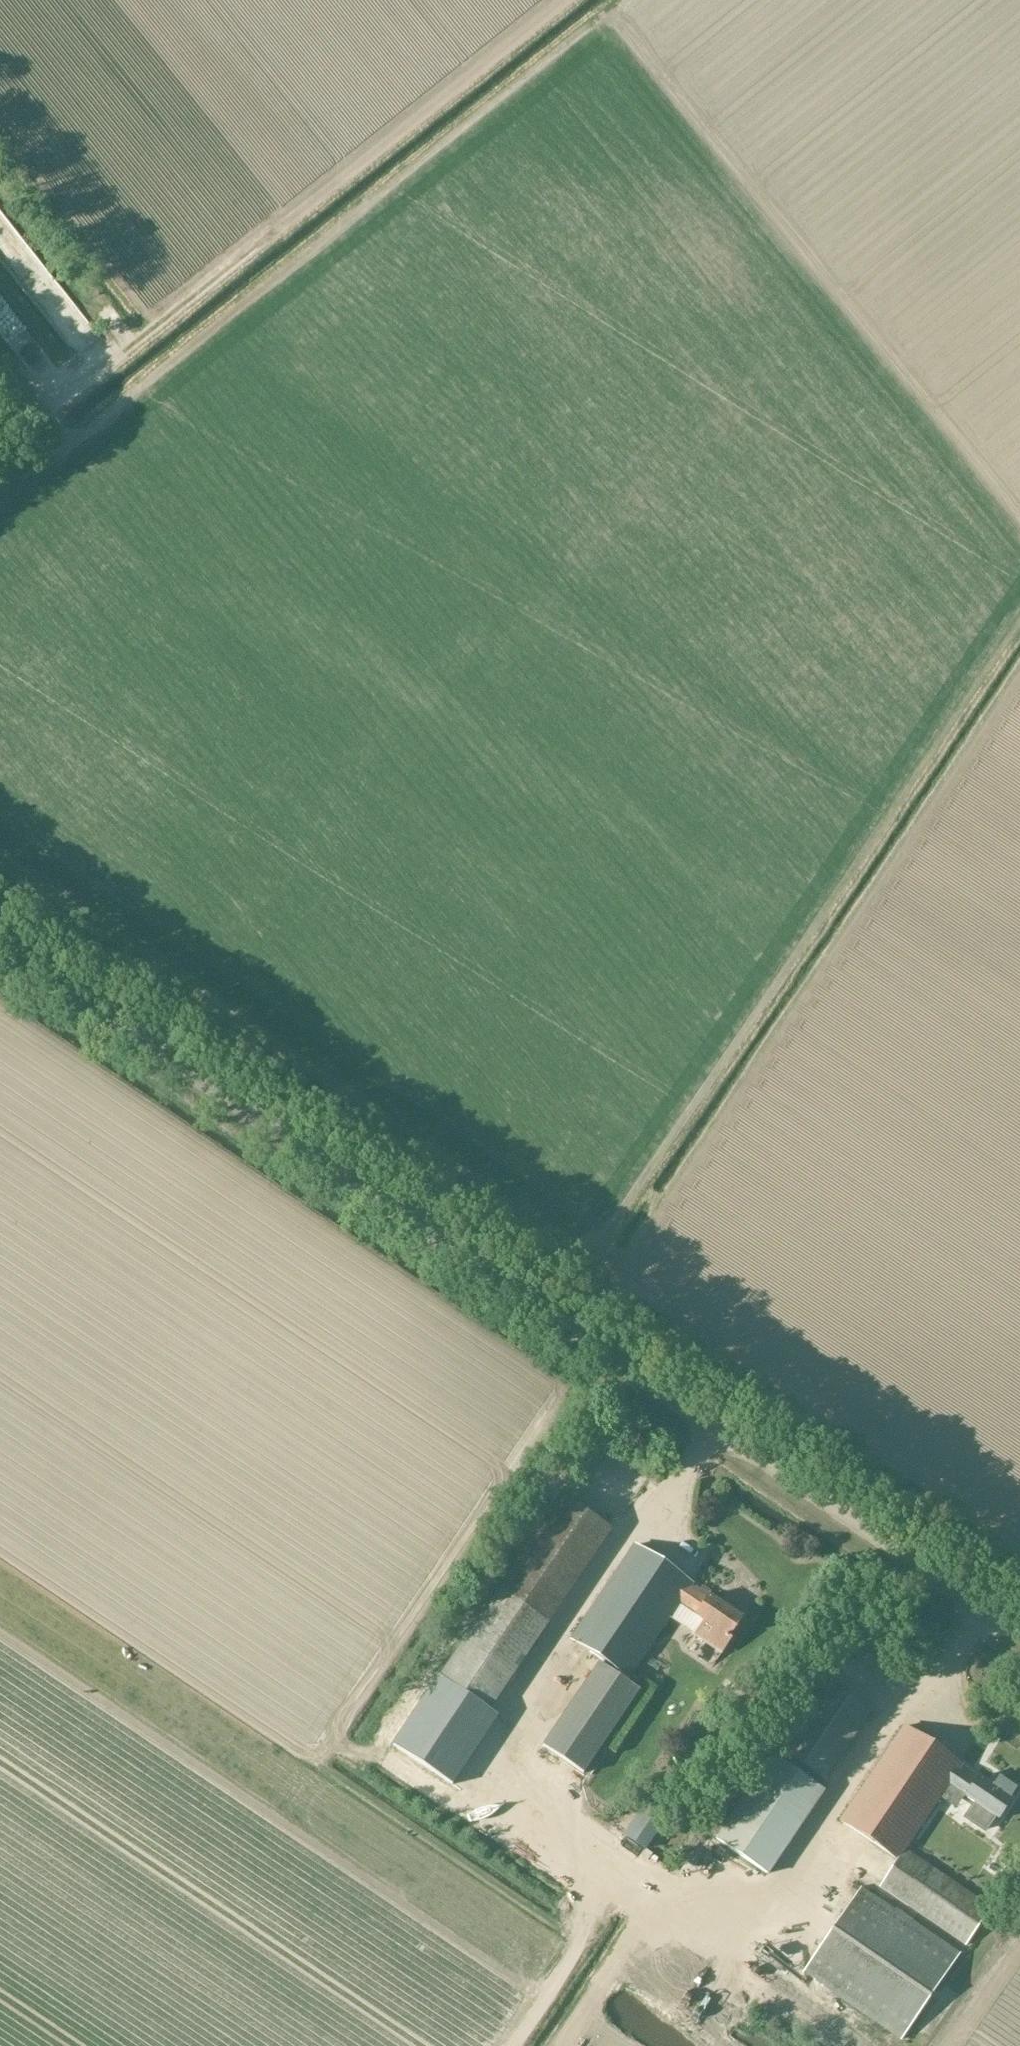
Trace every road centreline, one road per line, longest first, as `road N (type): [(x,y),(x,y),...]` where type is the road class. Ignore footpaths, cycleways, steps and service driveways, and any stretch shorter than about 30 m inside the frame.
road 1 (unclassified): [(1019,1633),(0,943)]

